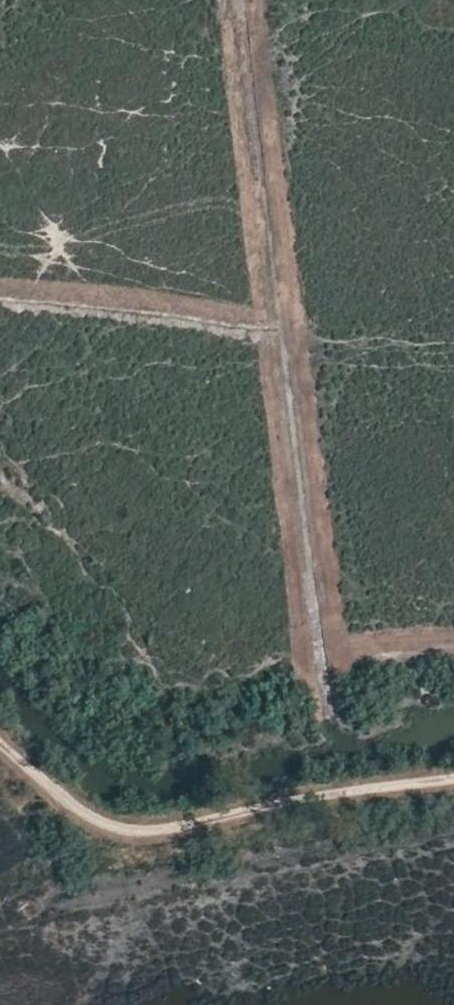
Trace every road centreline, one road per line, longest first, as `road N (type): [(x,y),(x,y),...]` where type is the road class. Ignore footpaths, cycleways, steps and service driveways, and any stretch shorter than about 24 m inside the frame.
road 1 (track): [(0,745),(55,794),(113,829),(149,835),(453,782)]

